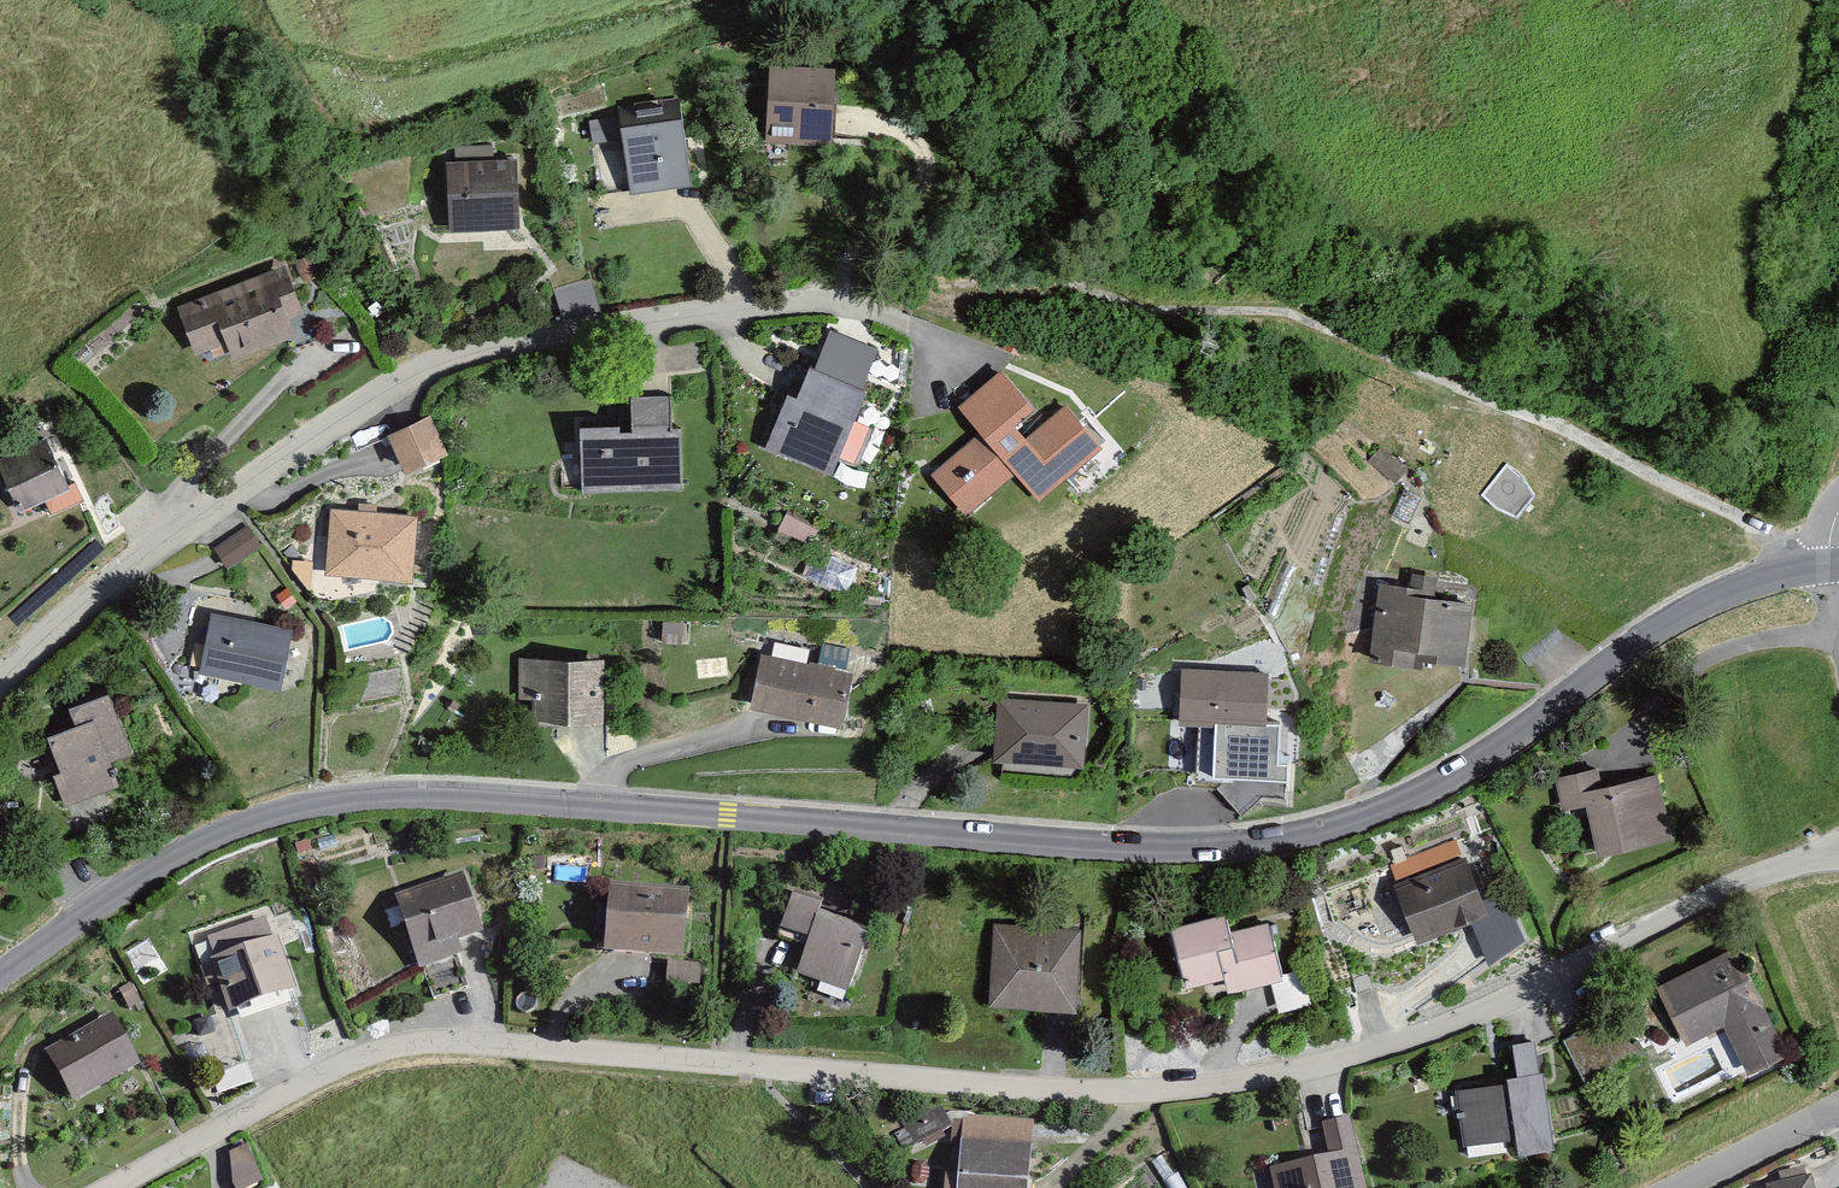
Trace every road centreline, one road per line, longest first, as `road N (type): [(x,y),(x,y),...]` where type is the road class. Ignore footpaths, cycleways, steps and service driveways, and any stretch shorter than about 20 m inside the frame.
road 1 (tertiary): [(1837,567),(1705,607),(1463,776),(1372,816),(1284,842),(1173,853),(464,795),(366,796),(284,811),(224,834),(138,881),(0,981)]
road 2 (residential): [(1838,850),(1747,879),(1463,1018),(1292,1070),(1186,1088),(1068,1091),(450,1042),(399,1046),(323,1072),(109,1187)]
road 3 (track): [(1798,575),(1738,516),(1553,423),(1300,316),(1134,308),(1073,285),(952,282),(812,296)]
road 4 (residential): [(0,681),(176,529),(420,370),(518,341),(812,296)]
road 5 (residential): [(1837,1109),(1678,1187)]

